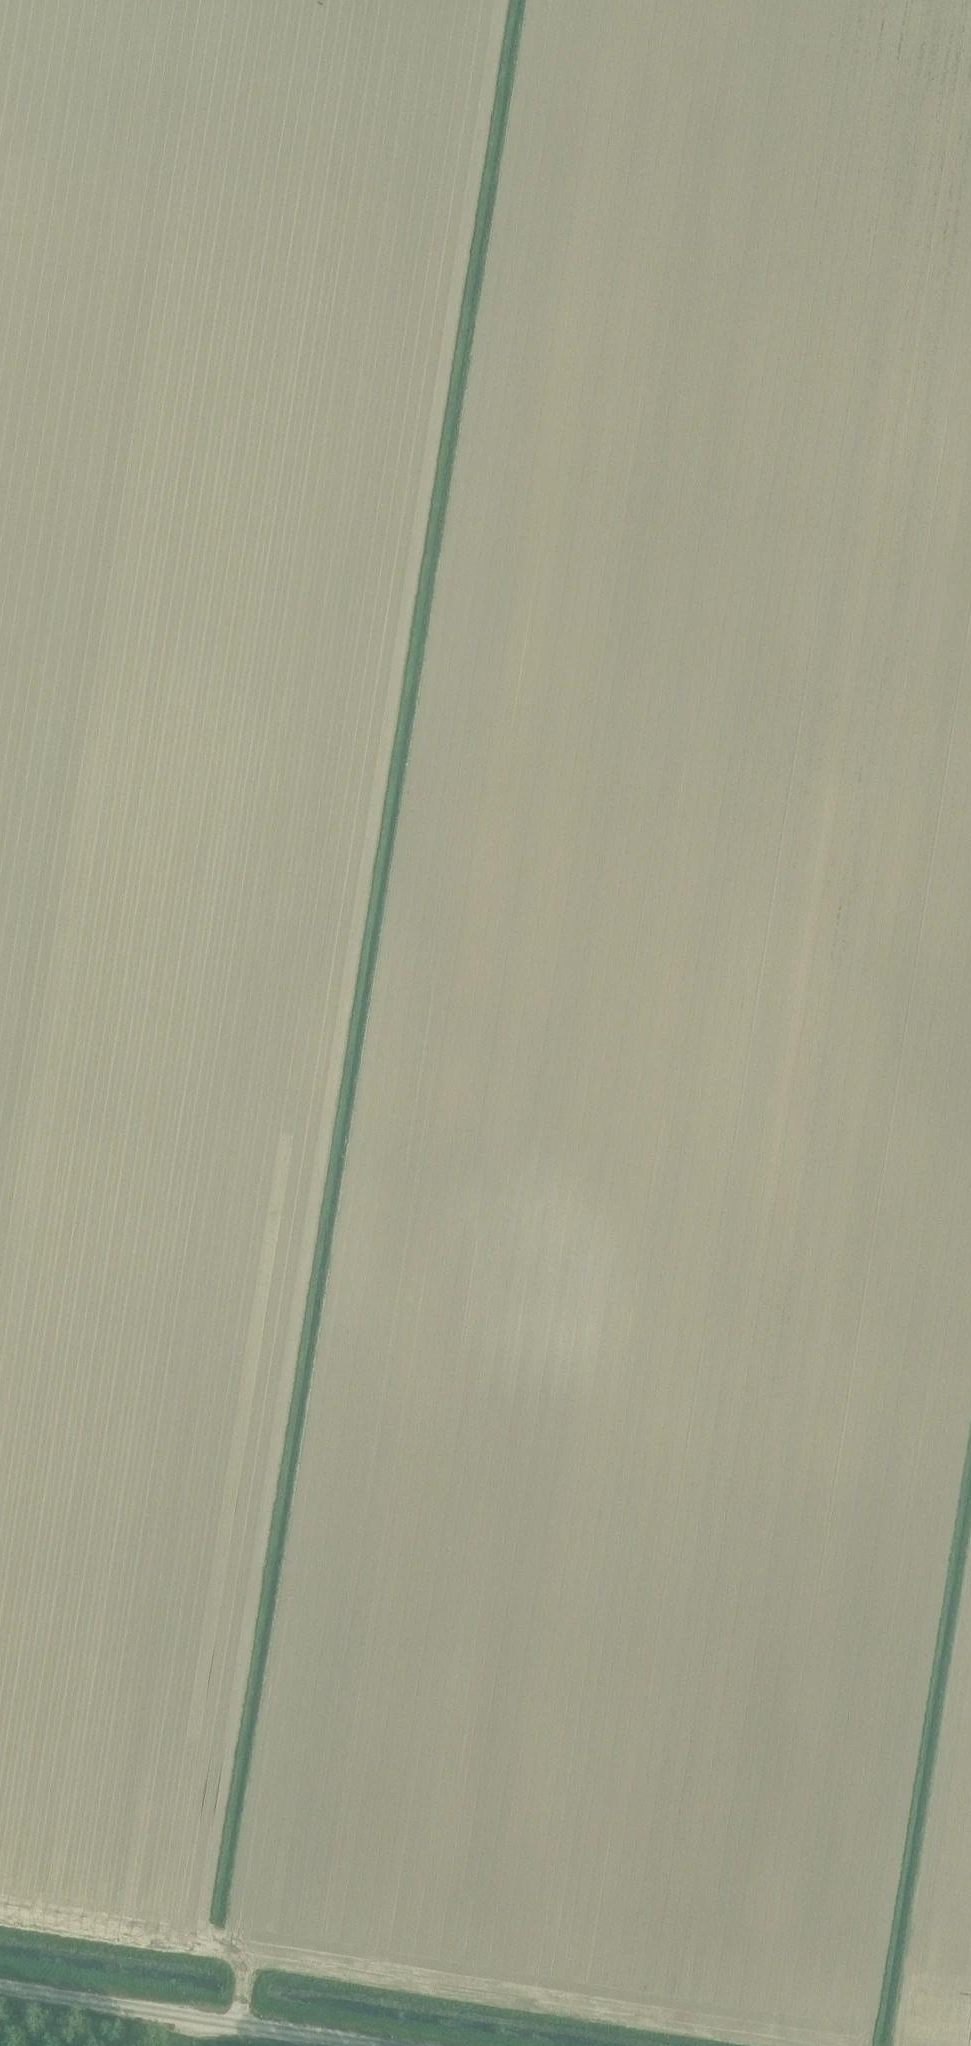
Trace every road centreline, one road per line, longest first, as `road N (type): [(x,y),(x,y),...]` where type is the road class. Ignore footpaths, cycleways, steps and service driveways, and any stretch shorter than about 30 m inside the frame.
road 1 (tertiary): [(204,2019),(0,1987)]
road 2 (tertiary): [(204,2019),(376,2045)]

